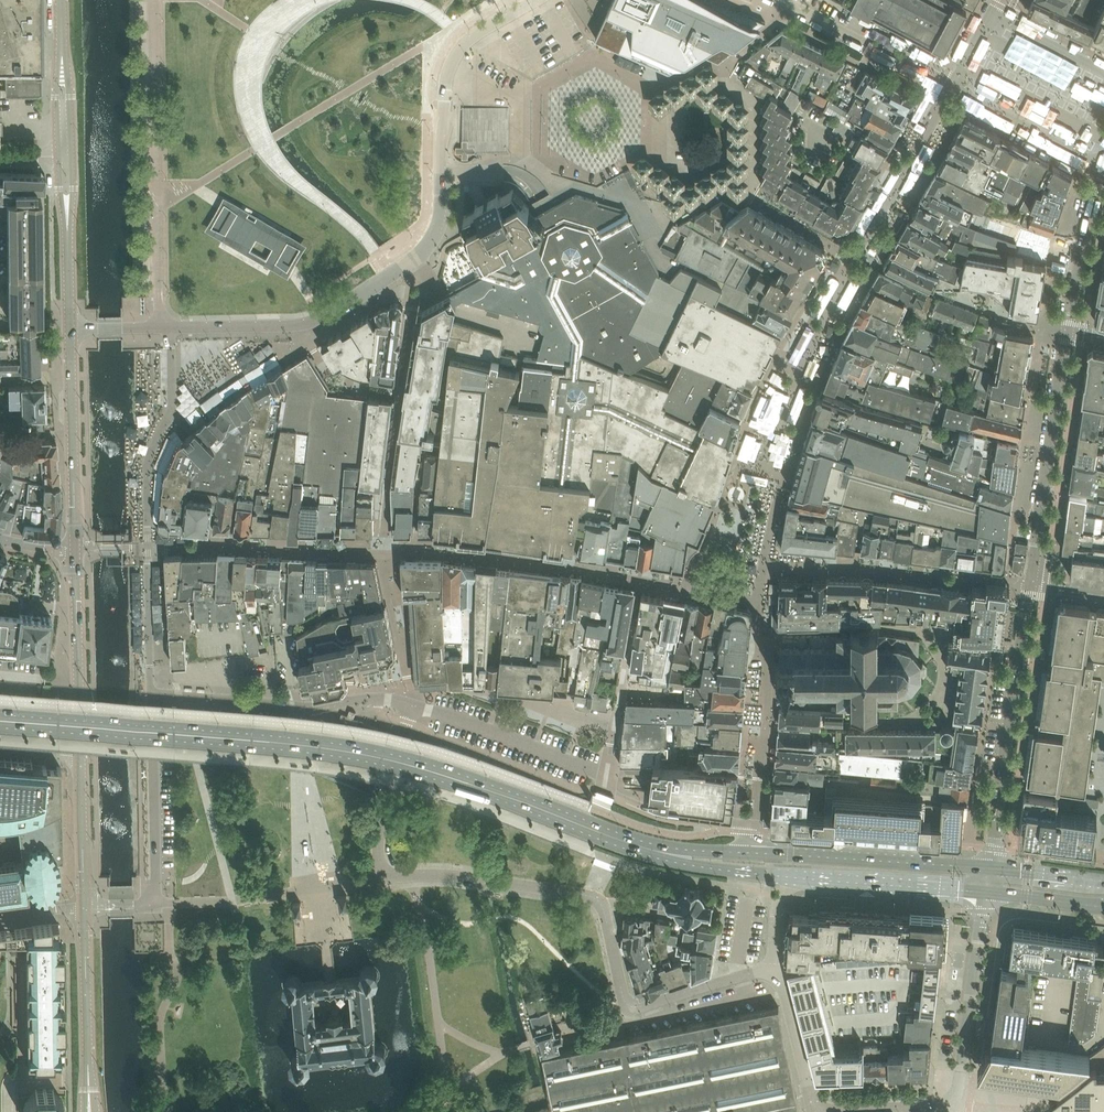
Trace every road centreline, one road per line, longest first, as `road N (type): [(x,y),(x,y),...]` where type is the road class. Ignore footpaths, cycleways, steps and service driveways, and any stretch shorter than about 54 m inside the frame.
road 1 (primary): [(677,855),(392,755),(302,739),(0,715)]
road 2 (unclassified): [(70,329),(304,323),(327,315),(425,250),(441,199),(446,95)]
road 3 (unclassified): [(752,824),(644,808),(603,793),(590,769),(412,708)]
road 4 (primary): [(677,855),(715,870),(987,890)]
road 5 (unclassified): [(992,867),(1031,583)]
road 6 (unclassified): [(152,695),(156,903),(84,905)]
road 7 (unclassified): [(412,708),(387,700),(304,707),(152,695)]
road 8 (unclassified): [(1031,583),(1068,331)]
road 9 (primary): [(992,867),(750,852)]
road 10 (tertiary): [(75,546),(70,329)]
road 11 (unclassified): [(387,870),(598,898)]
road 12 (unclassified): [(958,1099),(987,890)]
road 13 (tertiary): [(78,756),(75,546)]
road 14 (unclassified): [(951,88),(780,0)]
road 15 (residential): [(951,88),(1103,166)]
road 16 (unclassified): [(387,870),(379,856),(385,812),(412,708)]
road 17 (unclassified): [(1068,331),(1103,168)]
road 18 (unclassified): [(632,1005),(777,968)]
road 19 (tertiary): [(84,905),(78,756)]
road 20 (unclassified): [(814,1111),(777,968)]
road 21 (unclassified): [(537,0),(465,43),(446,95)]
road 22 (tertiary): [(87,1043),(84,905)]
road 23 (residential): [(1103,70),(991,16)]
road 24 (unclassified): [(836,1111),(958,1099)]

